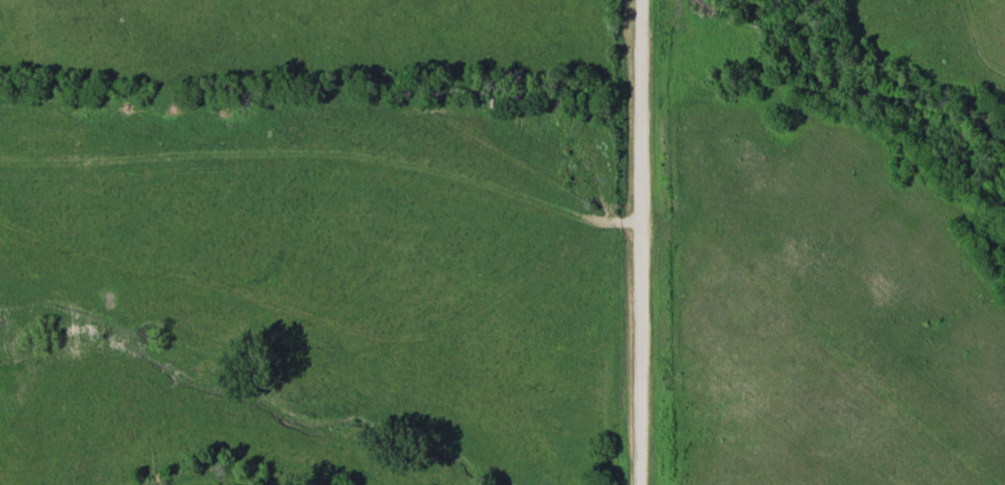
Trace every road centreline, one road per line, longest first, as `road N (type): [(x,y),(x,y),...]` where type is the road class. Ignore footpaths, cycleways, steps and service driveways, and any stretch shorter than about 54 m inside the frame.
road 1 (residential): [(638,484),(643,0)]

